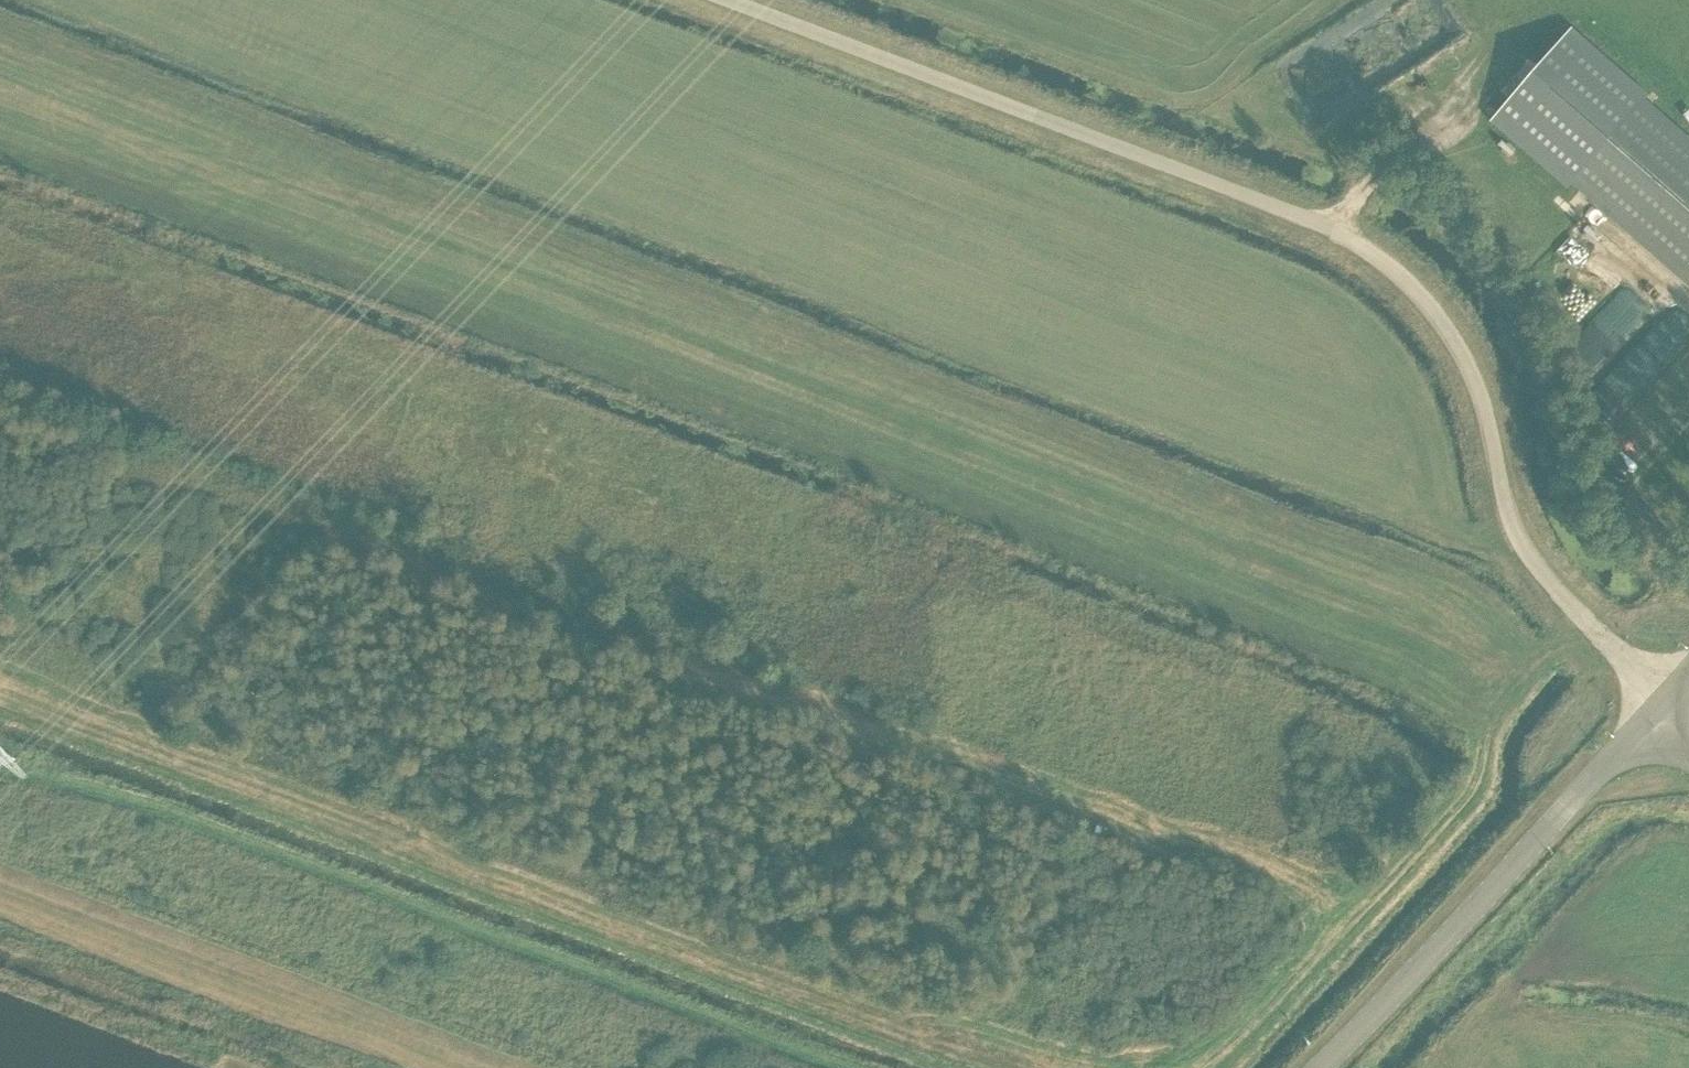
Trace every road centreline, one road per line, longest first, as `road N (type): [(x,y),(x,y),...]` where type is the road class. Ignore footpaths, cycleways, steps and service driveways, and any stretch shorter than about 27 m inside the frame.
road 1 (unclassified): [(1660,708),(1522,544),(1466,362),(1434,311),(1385,262),(1298,215),(727,0)]
road 2 (tertiary): [(1318,1067),(1660,708)]

